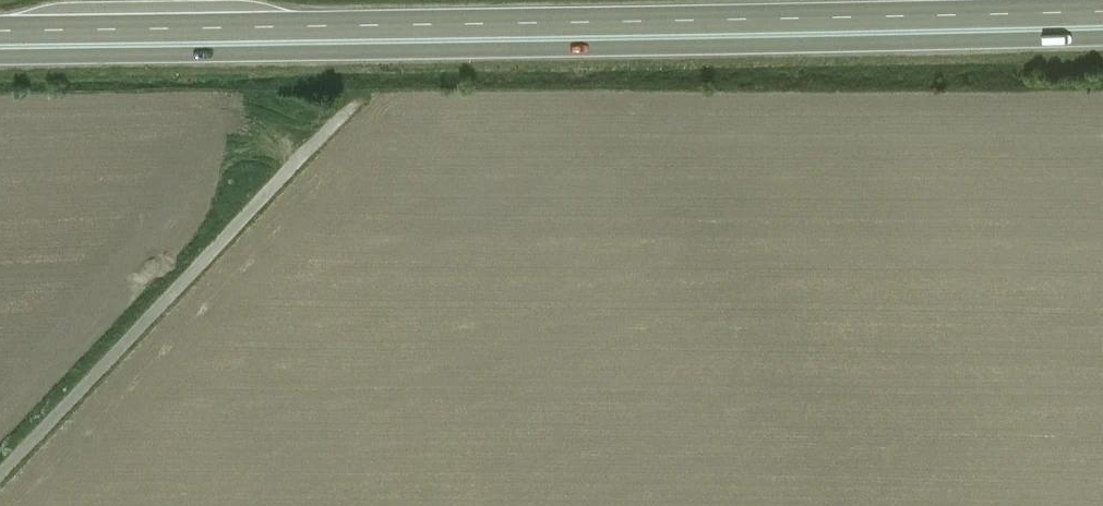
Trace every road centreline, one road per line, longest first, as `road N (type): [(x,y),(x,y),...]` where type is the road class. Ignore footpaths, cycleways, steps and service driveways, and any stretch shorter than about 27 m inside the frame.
road 1 (trunk): [(1102,14),(0,33)]
road 2 (trunk): [(0,60),(1102,41)]
road 3 (track): [(0,473),(359,100)]

